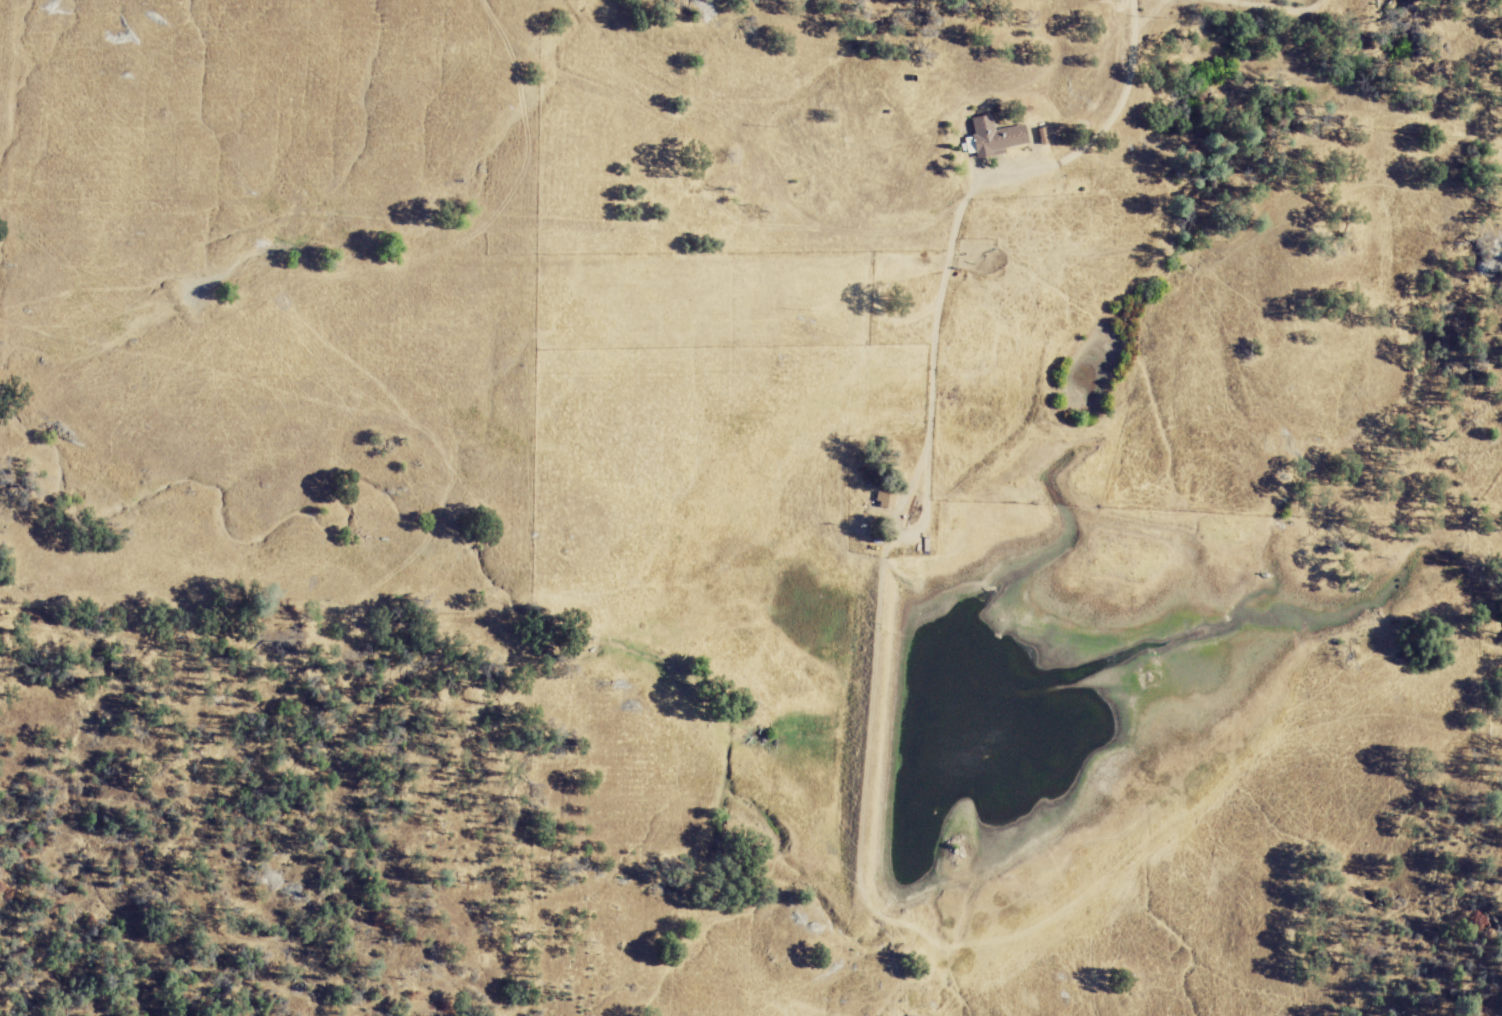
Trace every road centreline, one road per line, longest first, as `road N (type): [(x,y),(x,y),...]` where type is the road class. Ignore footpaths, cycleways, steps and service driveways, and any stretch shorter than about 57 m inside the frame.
road 1 (residential): [(1064,159),(1089,141),(1127,89),(1133,0)]

